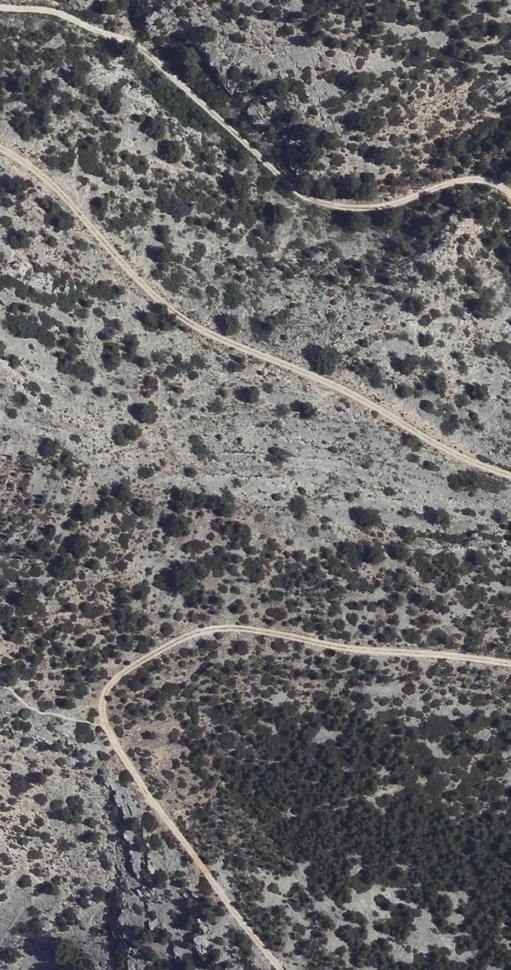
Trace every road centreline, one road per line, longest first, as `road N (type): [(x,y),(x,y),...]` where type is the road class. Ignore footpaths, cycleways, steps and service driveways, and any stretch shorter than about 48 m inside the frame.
road 1 (track): [(0,146),(69,192),(184,310),(244,348),(326,379),(445,448),(510,475)]
road 2 (track): [(510,193),(467,179),(386,206),(314,200),(136,45),(61,12),(0,6)]
road 3 (track): [(105,725),(102,701),(116,678),(209,630),(510,664)]
road 4 (track): [(282,969),(105,725)]

